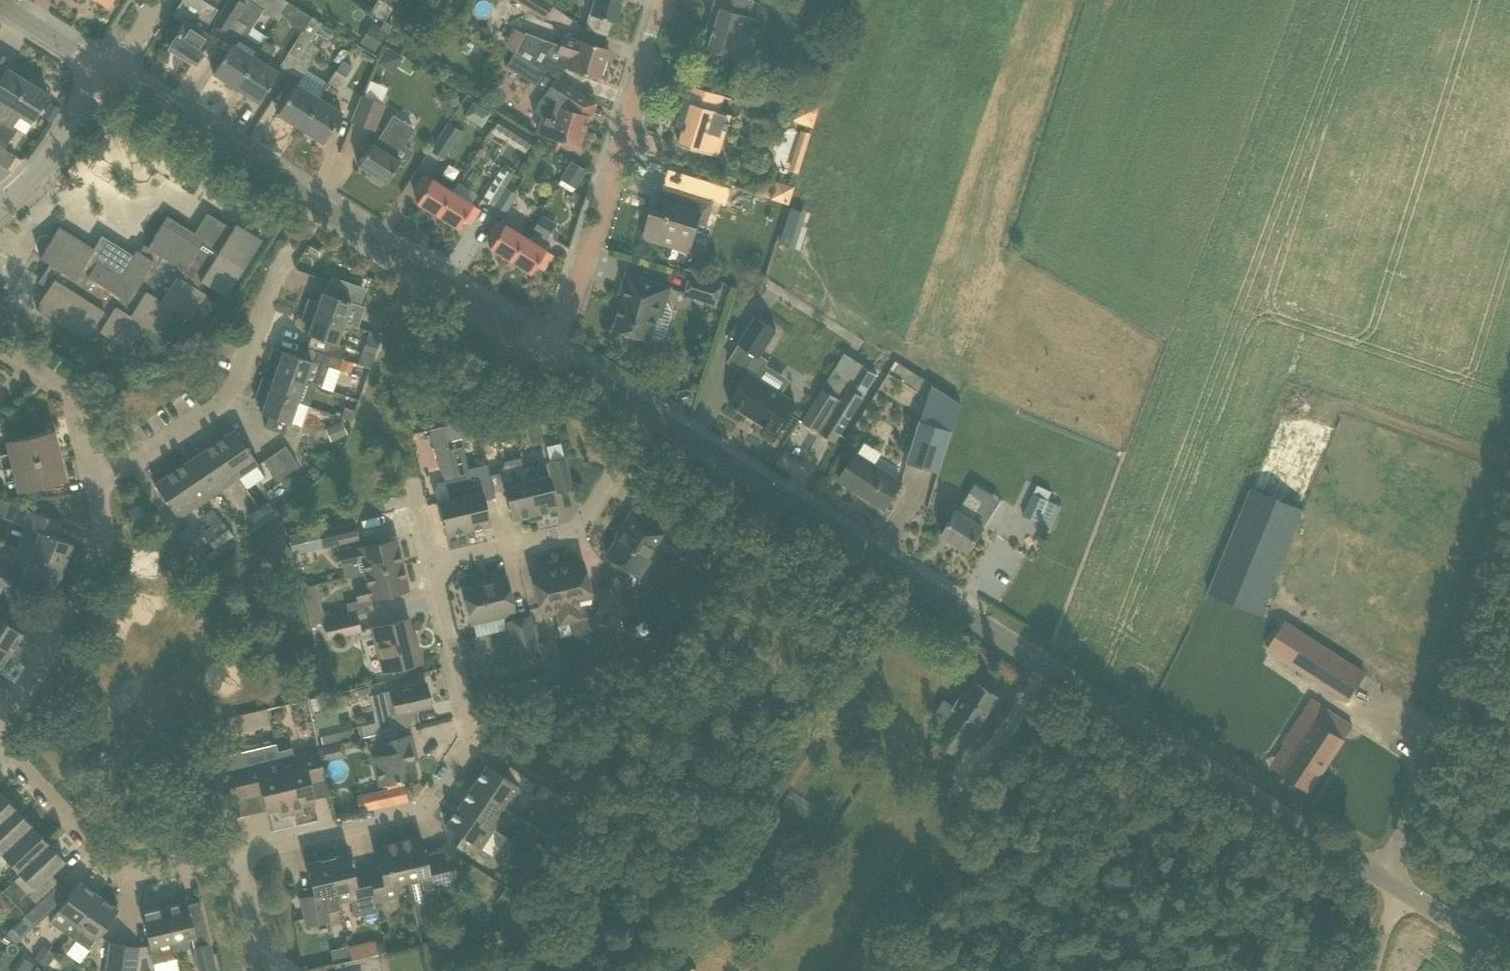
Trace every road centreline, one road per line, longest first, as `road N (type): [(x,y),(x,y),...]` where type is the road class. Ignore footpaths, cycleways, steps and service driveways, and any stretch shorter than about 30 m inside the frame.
road 1 (tertiary): [(1398,882),(636,404)]
road 2 (tertiary): [(549,350),(99,69)]
road 3 (residential): [(236,857),(422,812),(470,737),(431,556)]
road 4 (unclassified): [(1398,882),(1509,513)]
road 5 (residential): [(549,350),(659,0)]
road 6 (residential): [(97,489),(222,407),(276,270)]
road 7 (residential): [(0,747),(105,856),(236,857)]
road 8 (residential): [(0,742),(72,618),(104,536),(97,489)]
road 9 (residential): [(431,556),(554,528),(584,501),(636,404)]
road 10 (residential): [(97,489),(71,399),(0,350)]
road 11 (residential): [(0,207),(54,153),(99,69)]
road 12 (tertiary): [(1509,956),(1398,882)]
road 13 (residential): [(279,970),(263,955),(236,857)]

